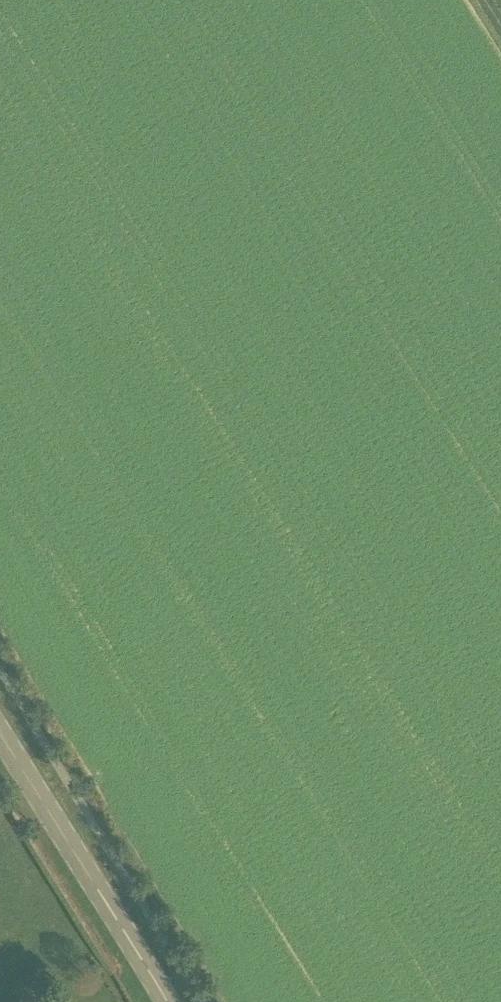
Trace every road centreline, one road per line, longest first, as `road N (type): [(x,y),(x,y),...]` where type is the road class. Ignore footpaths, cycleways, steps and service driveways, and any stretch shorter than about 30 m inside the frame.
road 1 (secondary): [(171,1001),(0,718)]

